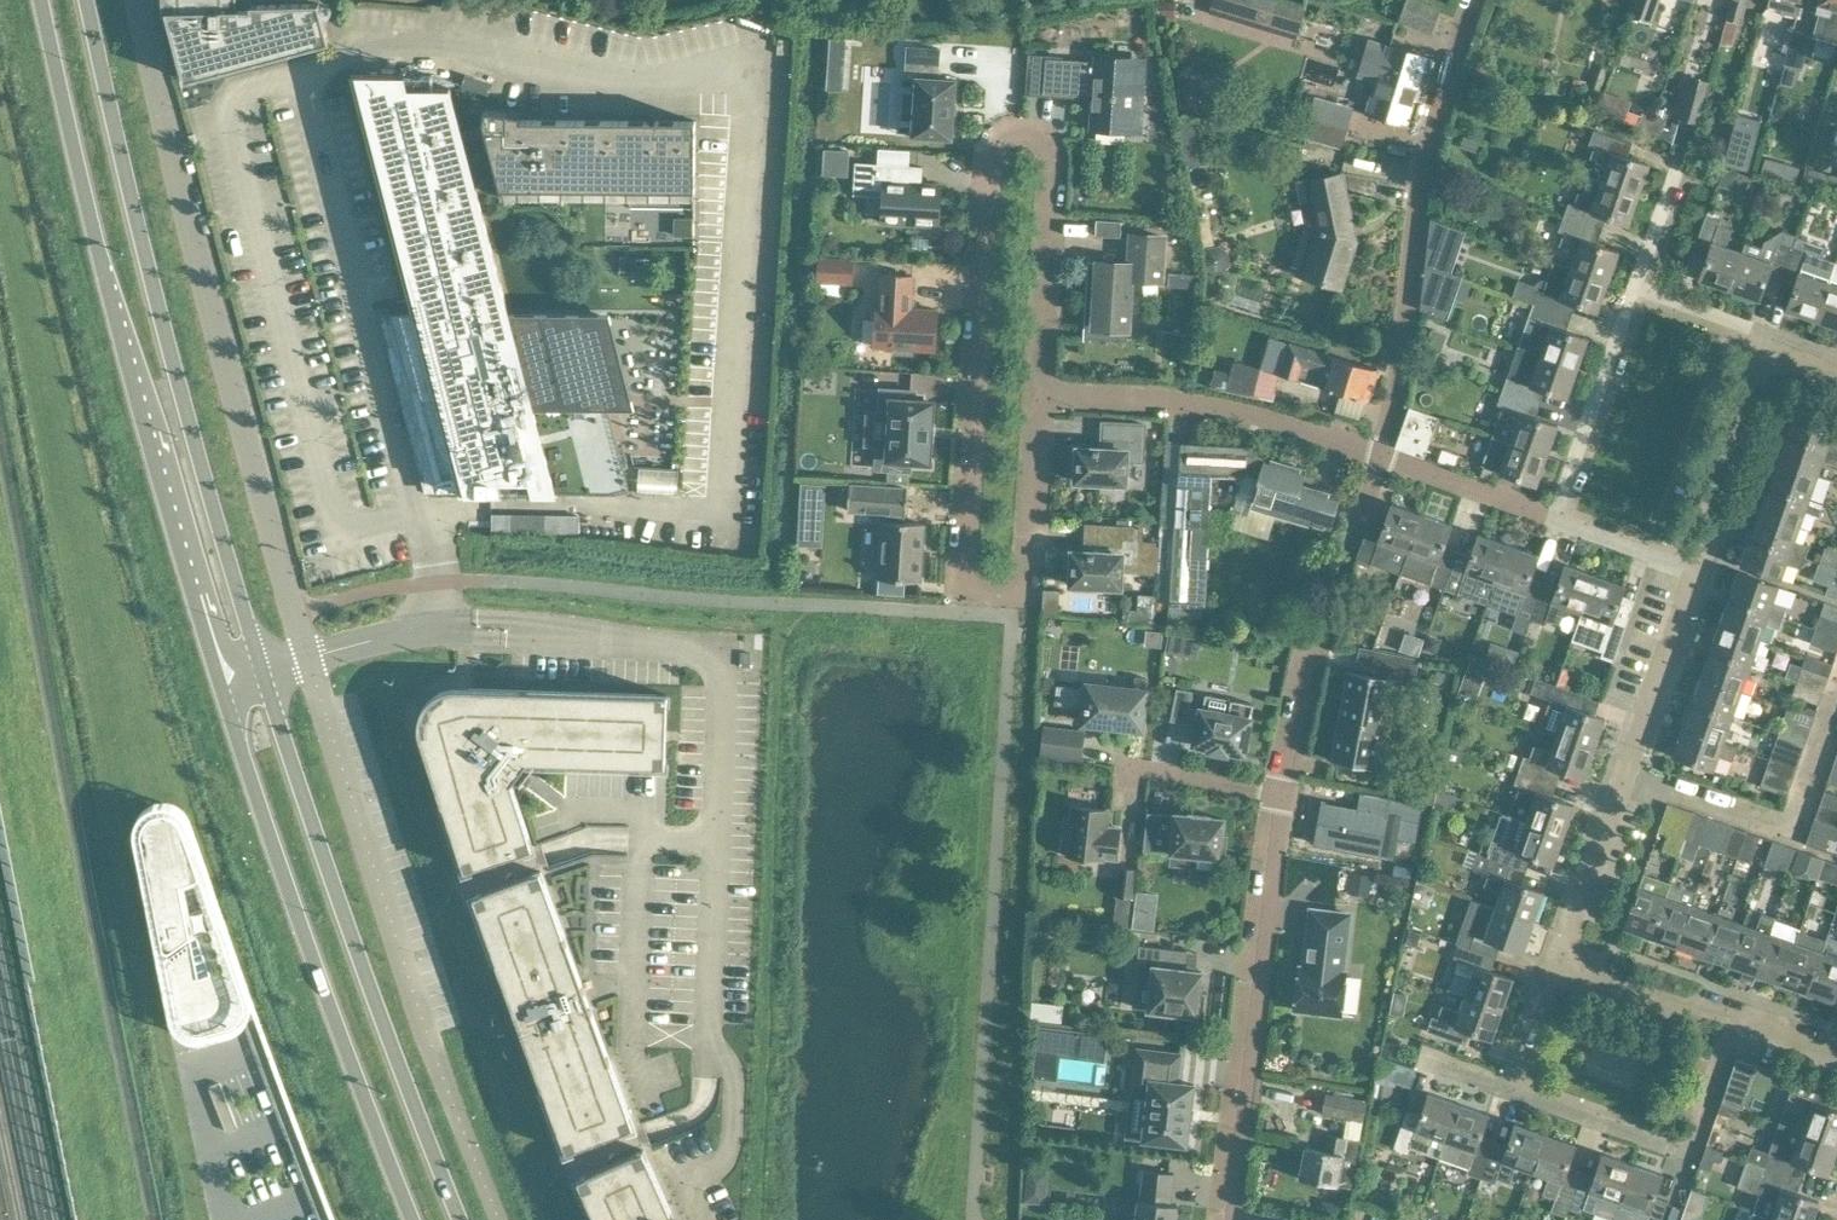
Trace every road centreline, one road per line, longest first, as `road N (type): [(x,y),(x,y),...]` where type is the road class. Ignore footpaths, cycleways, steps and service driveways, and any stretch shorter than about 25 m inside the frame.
road 1 (residential): [(1035,395),(1049,174),(1044,140),(1021,126),(993,139),(986,168),(969,573),(991,589),(1015,578),(1023,553)]
road 2 (secondary): [(42,0),(99,257),(224,690)]
road 3 (secondary): [(264,676),(124,189),(86,0)]
road 4 (unclassified): [(309,660),(161,124),(135,0)]
road 5 (secondary): [(459,1219),(264,676)]
road 6 (secondary): [(224,690),(307,943),(414,1219)]
road 7 (residential): [(1376,463),(1386,441),(1422,179),(1472,0)]
road 8 (residential): [(1223,1219),(1277,793)]
road 9 (unclassified): [(428,1034),(309,660)]
road 10 (residential): [(1376,463),(1203,408),(1035,395)]
road 11 (residential): [(1277,793),(1318,629),(1376,463)]
road 12 (residential): [(1738,1018),(1689,1152),(1504,1094)]
road 13 (residential): [(1621,775),(1785,830),(1801,811),(1836,704)]
road 14 (residential): [(1695,577),(1770,355)]
road 15 (residential): [(1560,532),(1640,312)]
road 16 (residential): [(1621,775),(1695,577)]
road 17 (residential): [(1560,532),(1376,463)]
road 18 (residential): [(1556,956),(1621,775)]
road 19 (residential): [(1738,1018),(1556,956)]
road 20 (unclassified): [(309,660),(439,628),(441,580)]
road 21 (residential): [(1023,553),(1035,395)]
road 22 (residential): [(1122,764),(1277,793)]
road 23 (residential): [(1504,1094),(1556,956)]
road 24 (residential): [(1695,577),(1560,532)]
road 25 (residential): [(1770,355),(1640,312)]
road 26 (residential): [(1640,312),(1684,191)]

